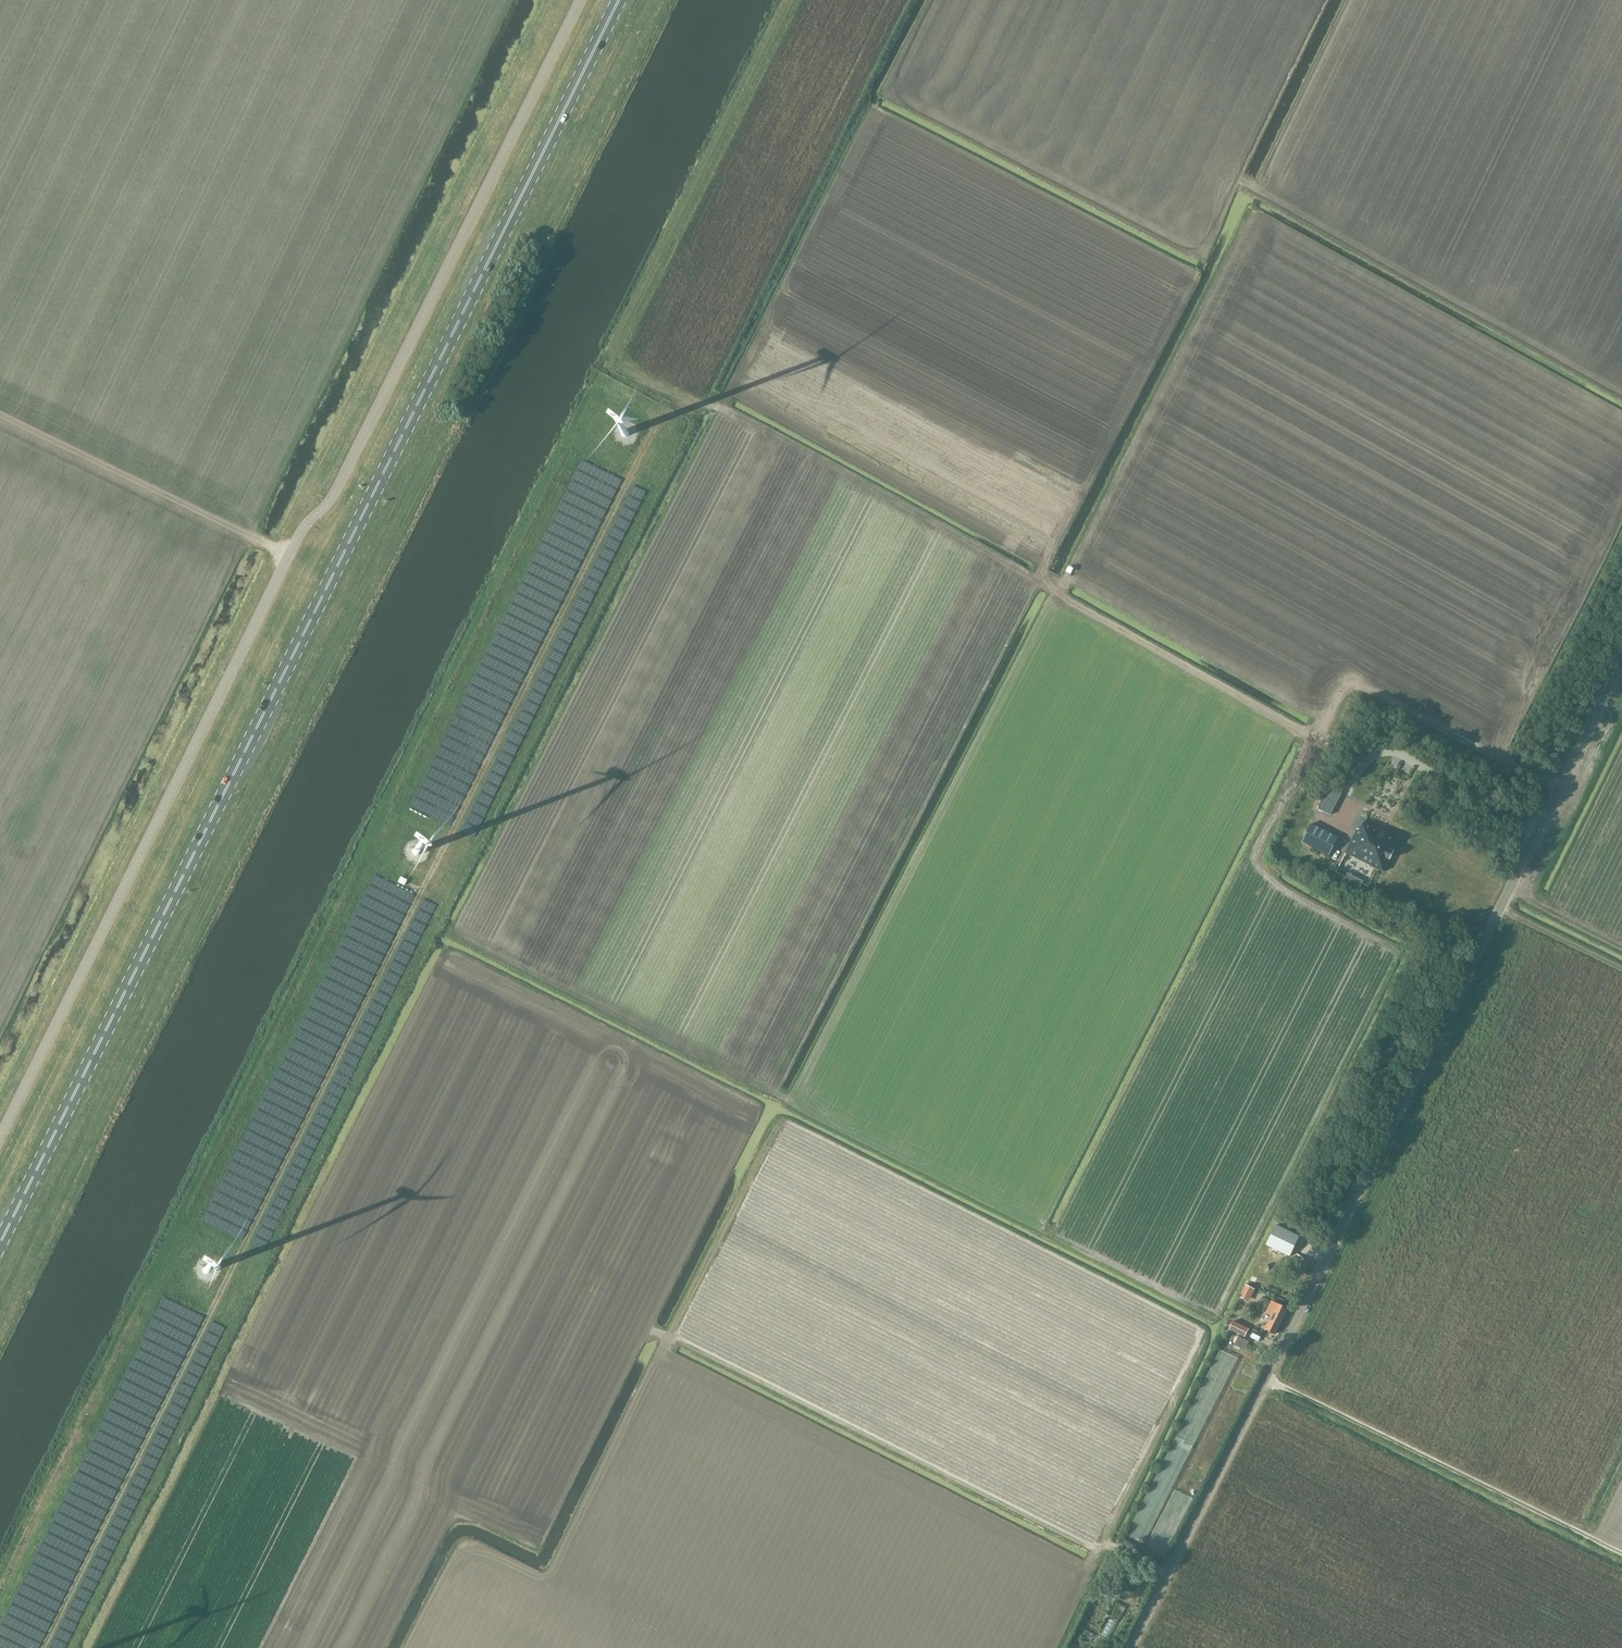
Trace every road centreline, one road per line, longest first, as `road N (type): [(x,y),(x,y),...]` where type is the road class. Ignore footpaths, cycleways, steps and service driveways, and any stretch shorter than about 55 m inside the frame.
road 1 (primary): [(0,1242),(619,0)]
road 2 (unclassified): [(580,0),(334,493),(296,541),(0,1136)]
road 3 (unclassified): [(1130,1647),(1621,659)]
road 4 (track): [(652,426),(660,407),(720,409),(1301,728),(1321,731),(1352,685),(1558,787)]
road 5 (track): [(586,404),(789,0)]
road 6 (track): [(1621,1554),(1265,1377)]

